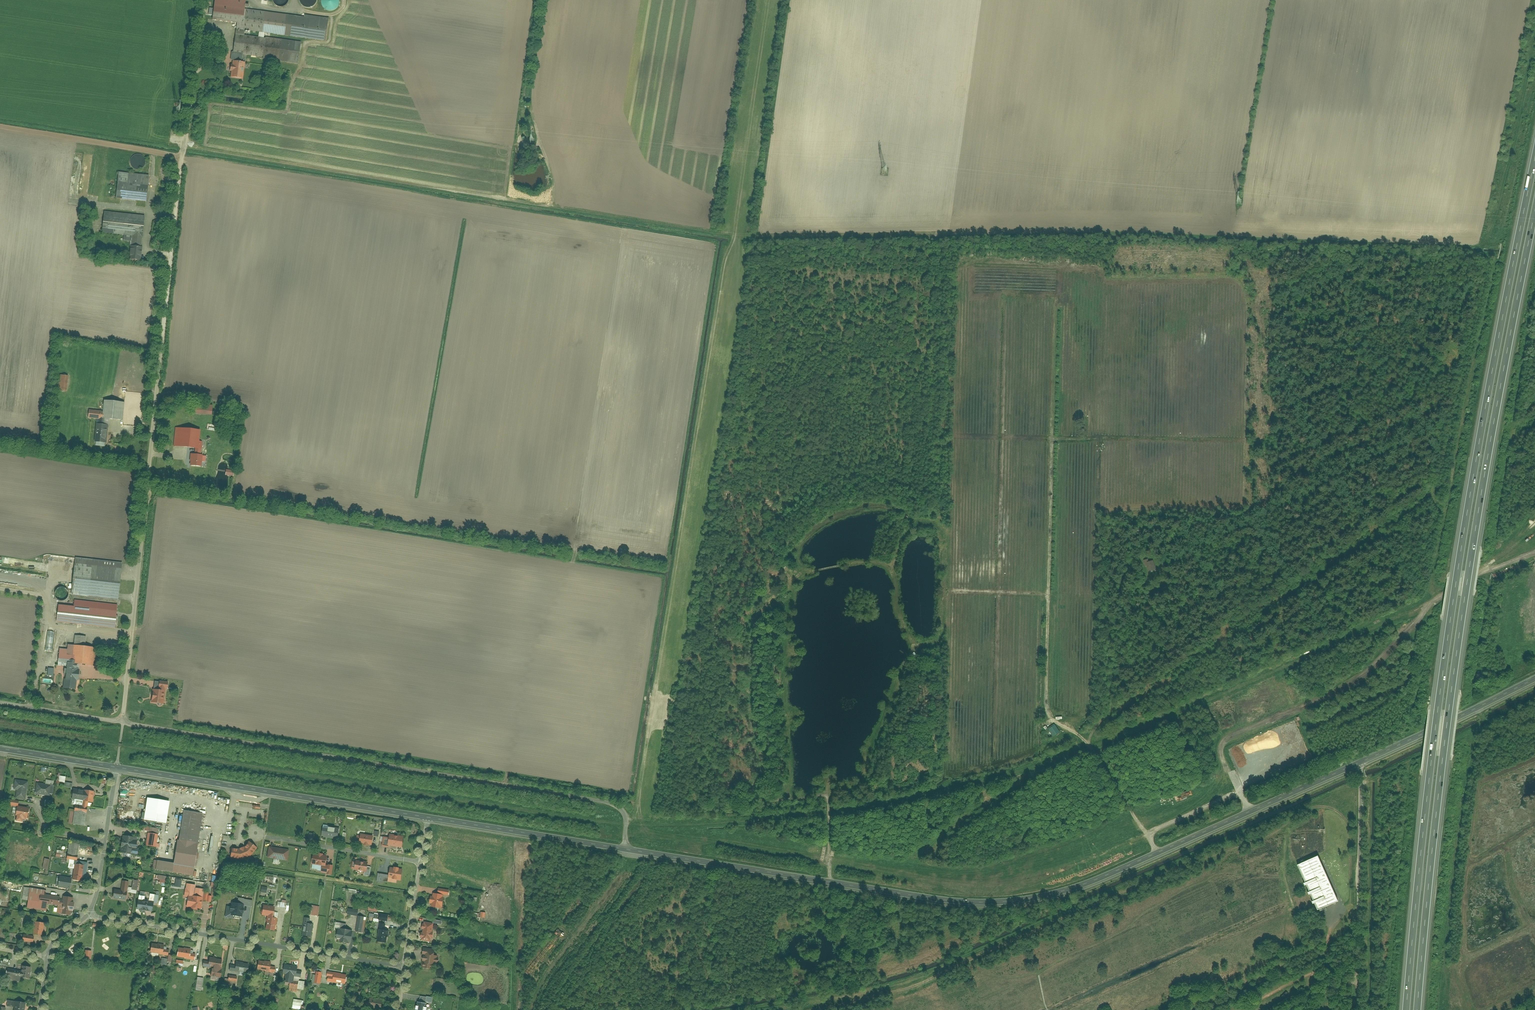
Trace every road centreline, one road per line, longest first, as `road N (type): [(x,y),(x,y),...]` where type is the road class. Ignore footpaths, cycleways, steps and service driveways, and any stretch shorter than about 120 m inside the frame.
road 1 (motorway): [(1534,158),(1452,607),(1406,1009)]
road 2 (motorway): [(1418,1009),(1465,597),(1534,211)]
road 3 (tertiary): [(625,850),(938,899),(1020,899),(1076,887),(1357,764)]
road 4 (residential): [(123,722),(204,0)]
road 5 (residential): [(625,850),(627,817),(607,801),(123,722)]
road 6 (track): [(1534,557),(1423,612),(1359,682),(1226,740),(1220,781)]
road 7 (residential): [(90,913),(404,967)]
road 8 (tertiary): [(117,767),(429,817)]
road 9 (track): [(1285,833),(1324,799),(1485,722)]
road 10 (residential): [(1358,1009),(1362,780)]
road 11 (tertiary): [(429,817),(625,850)]
road 12 (tertiary): [(1357,764),(1534,678)]
road 13 (track): [(638,852),(571,936),(528,1009)]
road 14 (track): [(0,125),(184,154)]
road 15 (residential): [(421,863),(257,835)]
road 16 (residential): [(123,722),(0,702)]

